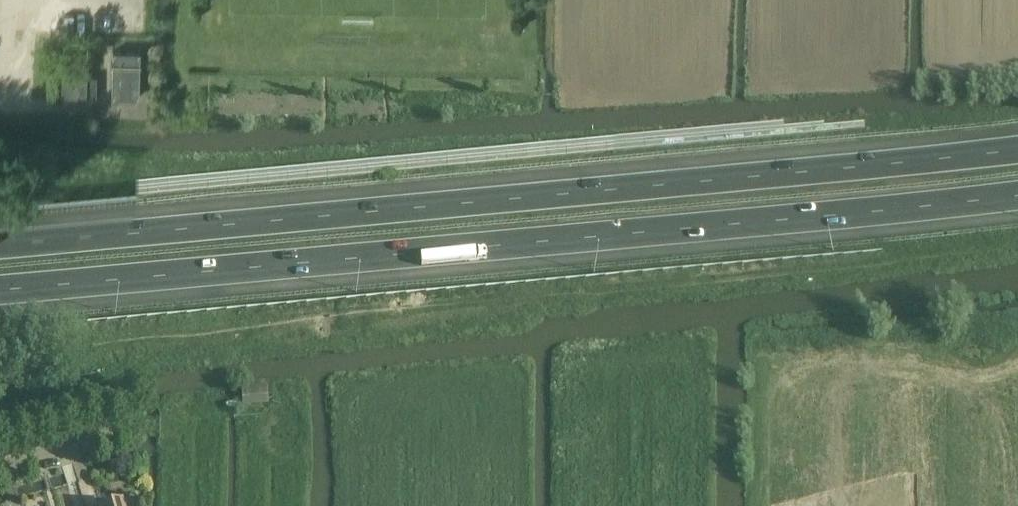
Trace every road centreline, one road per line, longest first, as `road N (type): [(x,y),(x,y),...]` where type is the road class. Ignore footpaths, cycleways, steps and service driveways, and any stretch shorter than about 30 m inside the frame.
road 1 (motorway): [(1017,148),(0,245)]
road 2 (motorway): [(0,288),(1017,194)]

